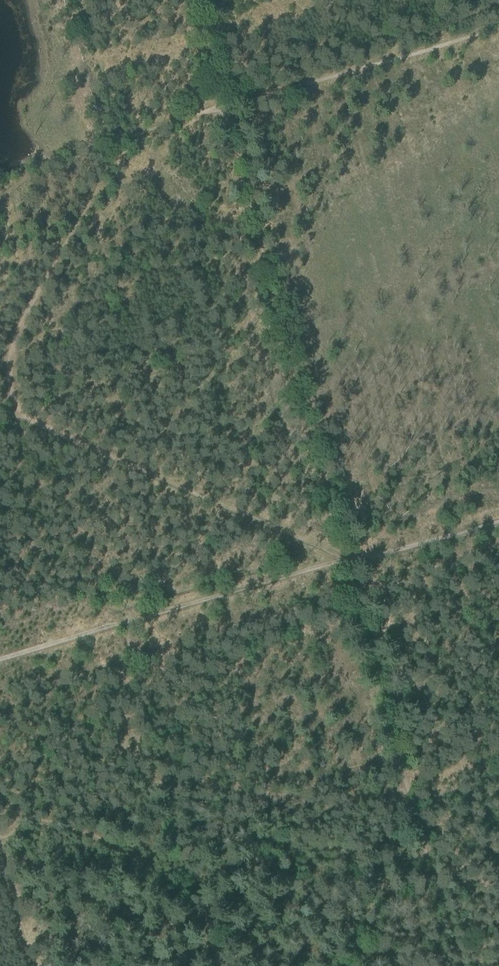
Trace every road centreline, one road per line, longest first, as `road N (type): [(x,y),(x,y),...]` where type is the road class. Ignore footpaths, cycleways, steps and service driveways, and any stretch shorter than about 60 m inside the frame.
road 1 (track): [(498,516),(0,657)]

